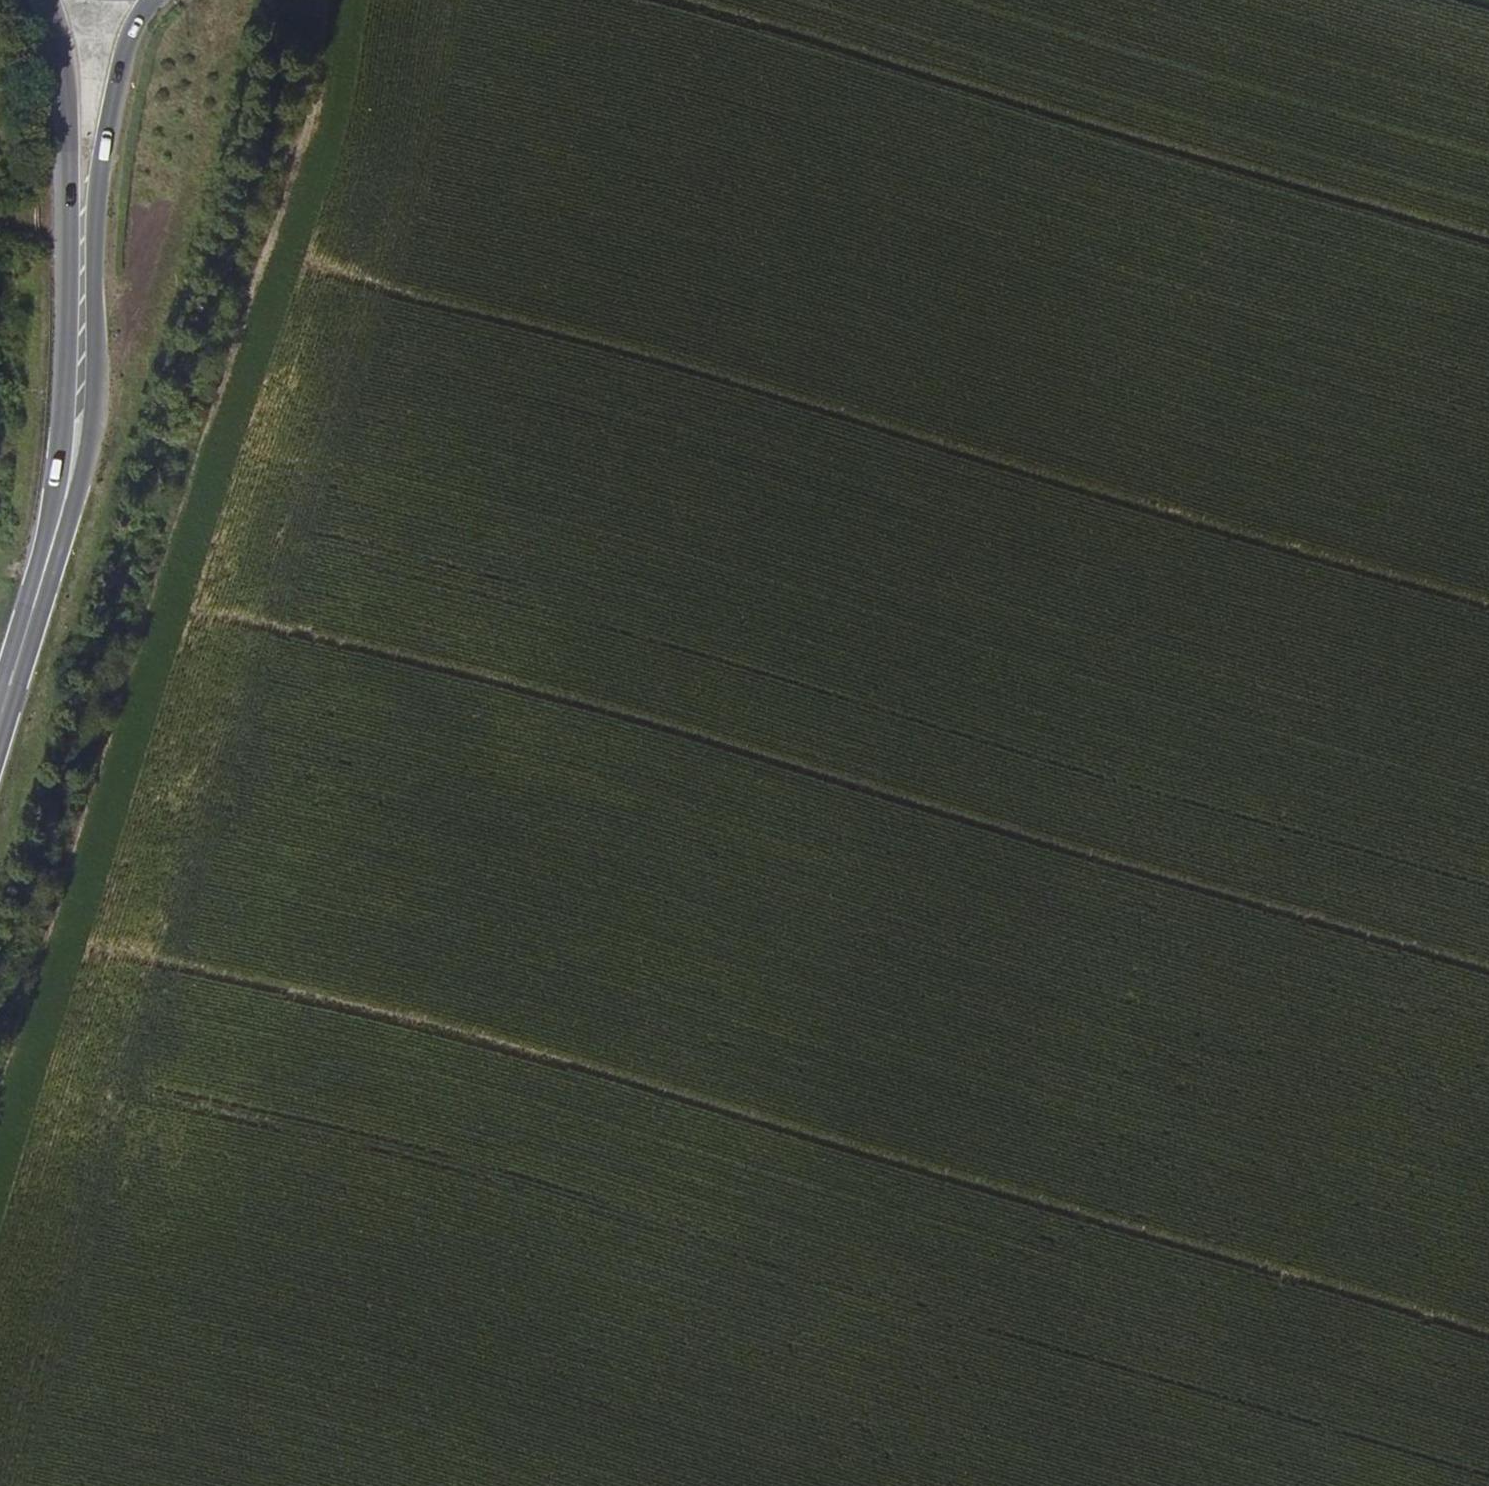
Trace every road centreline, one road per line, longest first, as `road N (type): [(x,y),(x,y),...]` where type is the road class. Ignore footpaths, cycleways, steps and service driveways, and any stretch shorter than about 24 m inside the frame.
road 1 (secondary): [(66,494),(96,385),(99,165),(126,41),(154,0)]
road 2 (secondary): [(44,0),(66,96),(66,494)]
road 3 (secondary): [(0,717),(66,494)]

